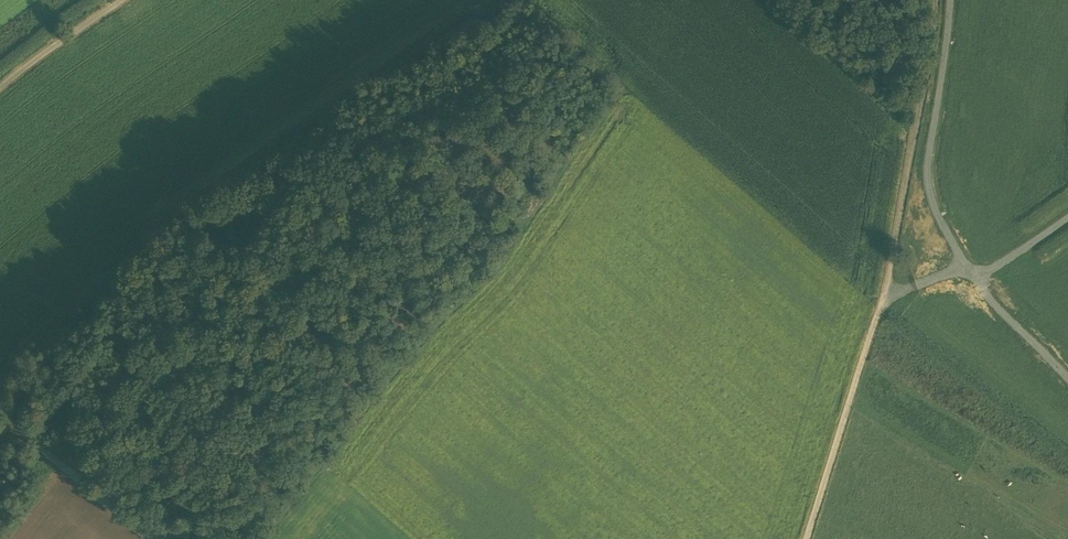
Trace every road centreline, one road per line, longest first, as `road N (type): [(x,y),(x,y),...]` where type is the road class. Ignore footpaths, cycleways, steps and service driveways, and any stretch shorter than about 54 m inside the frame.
road 1 (track): [(930,0),(927,59),(880,305),(807,538)]
road 2 (track): [(0,414),(148,538)]
road 3 (track): [(121,0),(0,86)]

